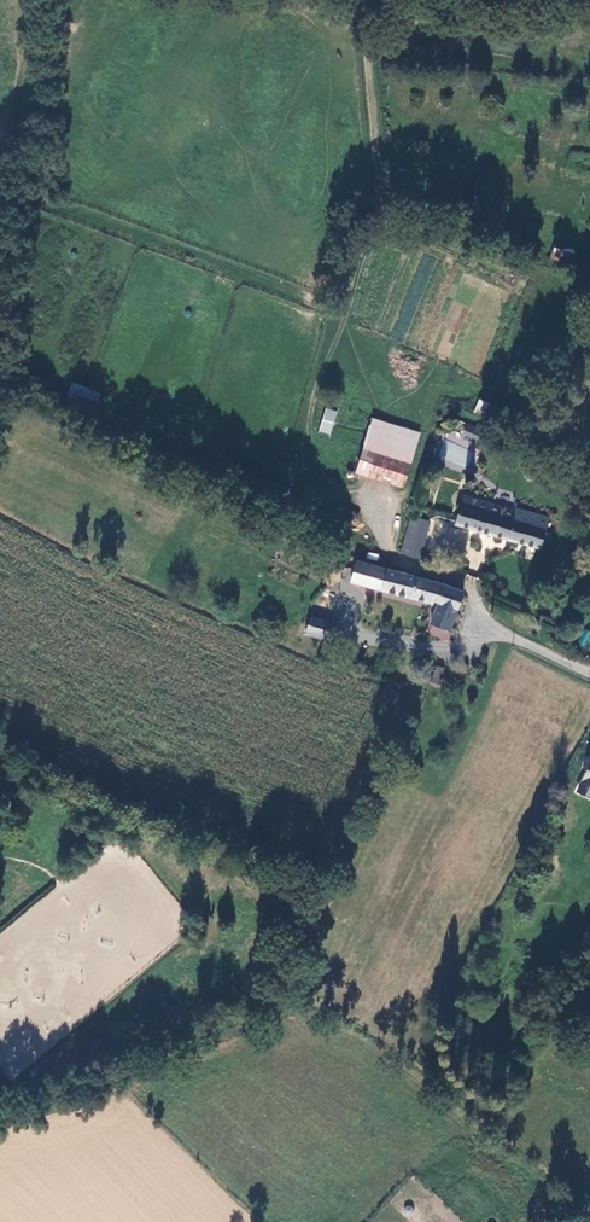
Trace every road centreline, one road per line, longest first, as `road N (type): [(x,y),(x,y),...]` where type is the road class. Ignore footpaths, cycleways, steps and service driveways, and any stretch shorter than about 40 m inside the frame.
road 1 (unclassified): [(589,673),(487,628),(477,605)]

